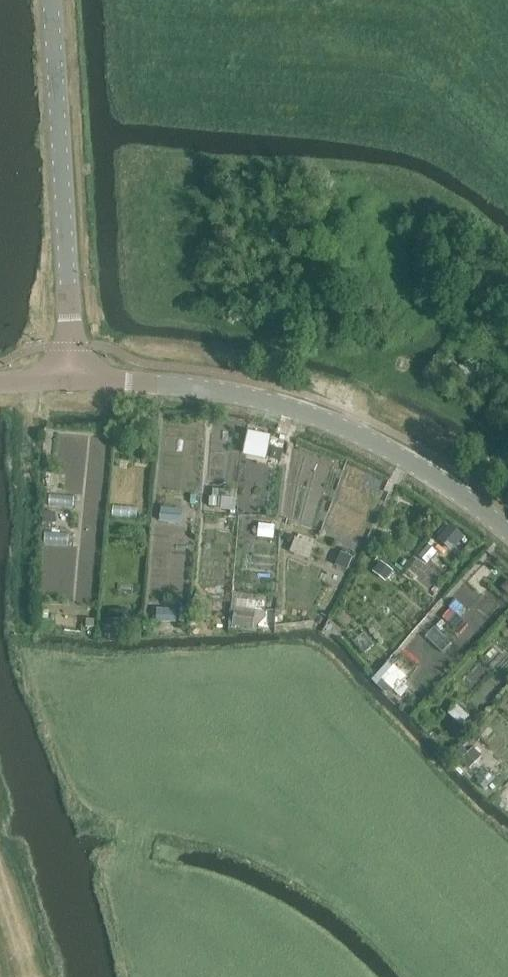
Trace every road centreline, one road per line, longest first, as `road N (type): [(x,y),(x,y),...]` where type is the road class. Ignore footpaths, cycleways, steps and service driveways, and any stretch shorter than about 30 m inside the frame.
road 1 (unclassified): [(73,379),(248,395),(337,424),(464,496),(507,538)]
road 2 (unclassified): [(73,379),(52,0)]

